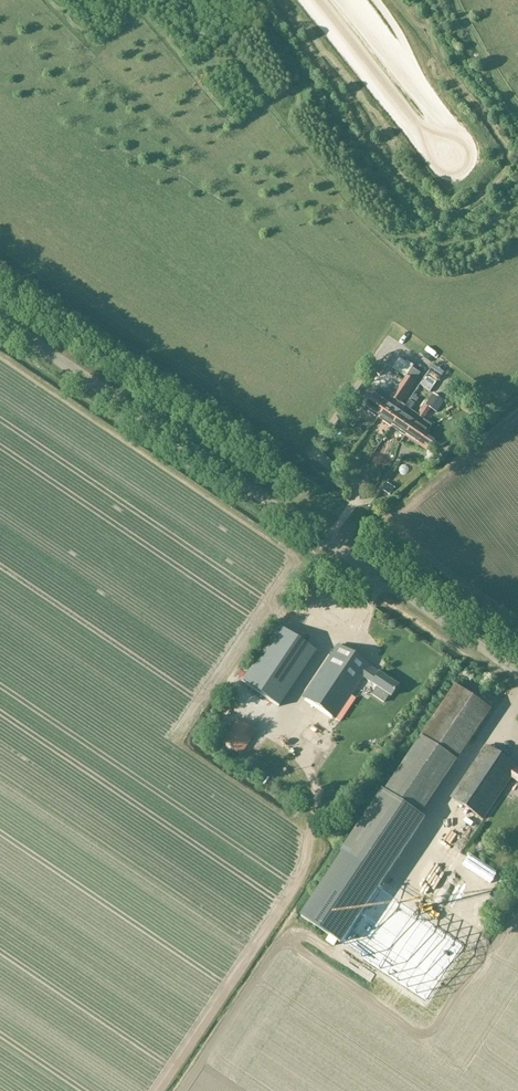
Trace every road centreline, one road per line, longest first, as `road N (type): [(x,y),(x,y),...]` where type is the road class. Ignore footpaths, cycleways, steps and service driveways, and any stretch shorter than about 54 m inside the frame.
road 1 (unclassified): [(517,671),(0,321)]

